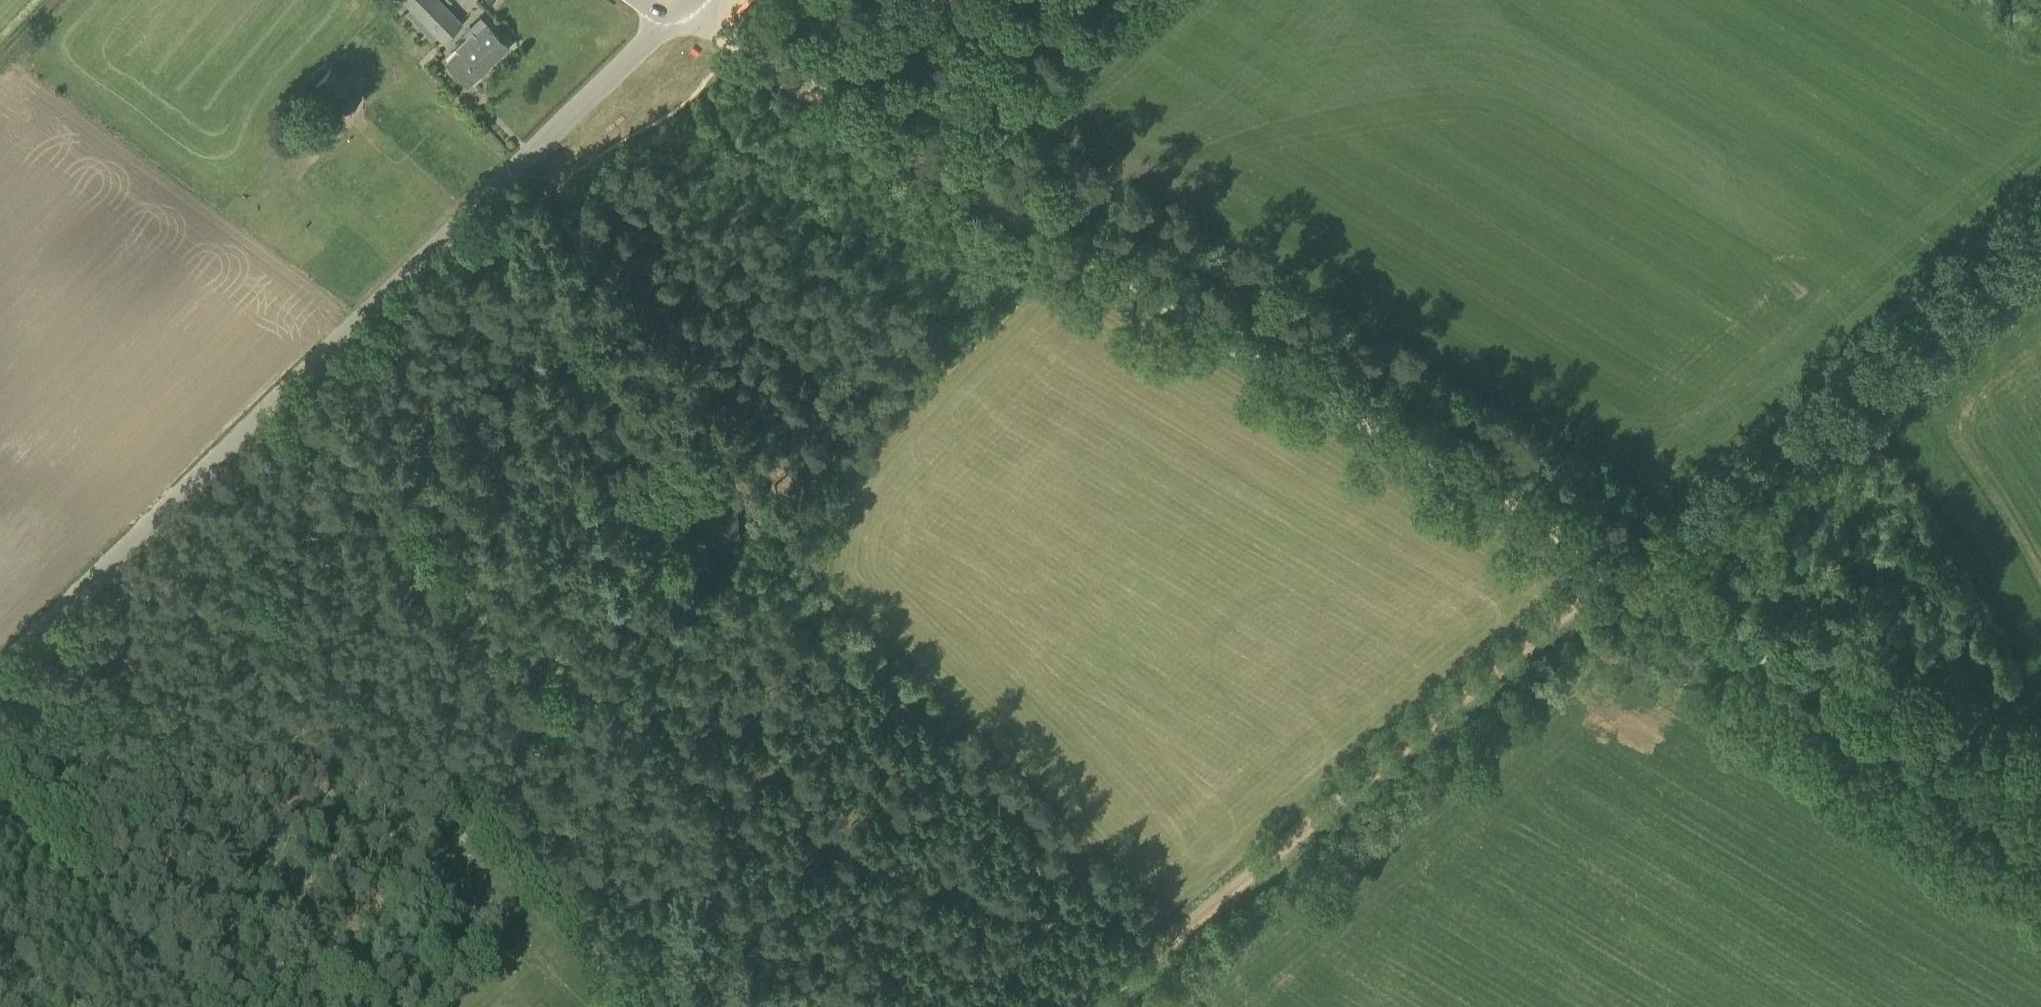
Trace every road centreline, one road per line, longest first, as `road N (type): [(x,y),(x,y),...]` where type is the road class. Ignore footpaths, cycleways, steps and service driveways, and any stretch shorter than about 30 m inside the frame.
road 1 (track): [(1617,570),(677,14)]
road 2 (unclassified): [(0,679),(677,14)]
road 3 (track): [(1092,1006),(1617,570)]
road 4 (track): [(2040,822),(1617,570)]

